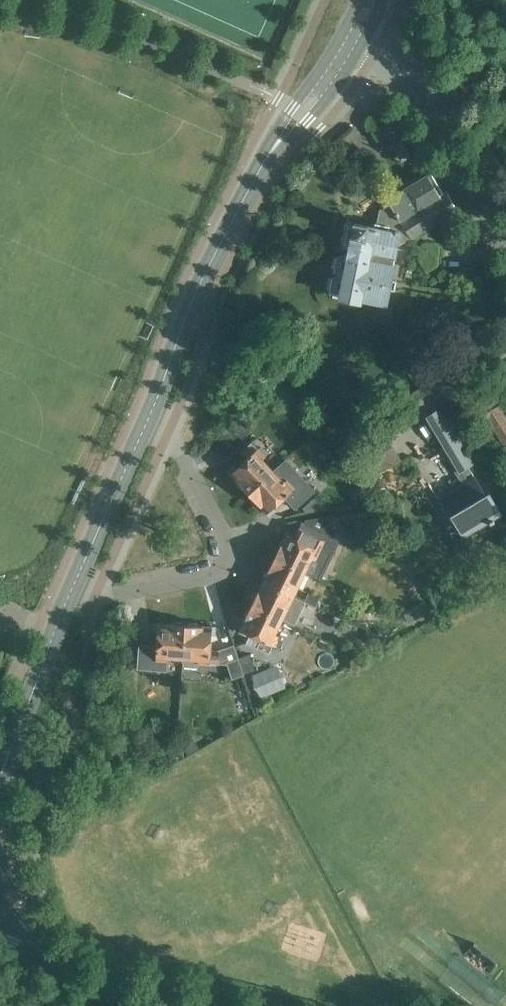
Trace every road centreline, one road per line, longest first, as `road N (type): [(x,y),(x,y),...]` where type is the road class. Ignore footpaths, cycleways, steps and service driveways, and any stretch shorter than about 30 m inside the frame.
road 1 (residential): [(58,627),(120,591),(196,580),(218,573),(227,560),(158,397)]
road 2 (tertiary): [(158,397),(278,142)]
road 3 (residential): [(505,249),(458,161),(364,42)]
road 4 (tertiary): [(58,627),(158,397)]
road 5 (residential): [(192,1005),(103,985),(43,951),(2,908)]
road 6 (tertiary): [(0,773),(58,627)]
road 7 (tertiary): [(346,27),(278,142)]
road 8 (tertiary): [(278,142),(319,110),(364,42)]

